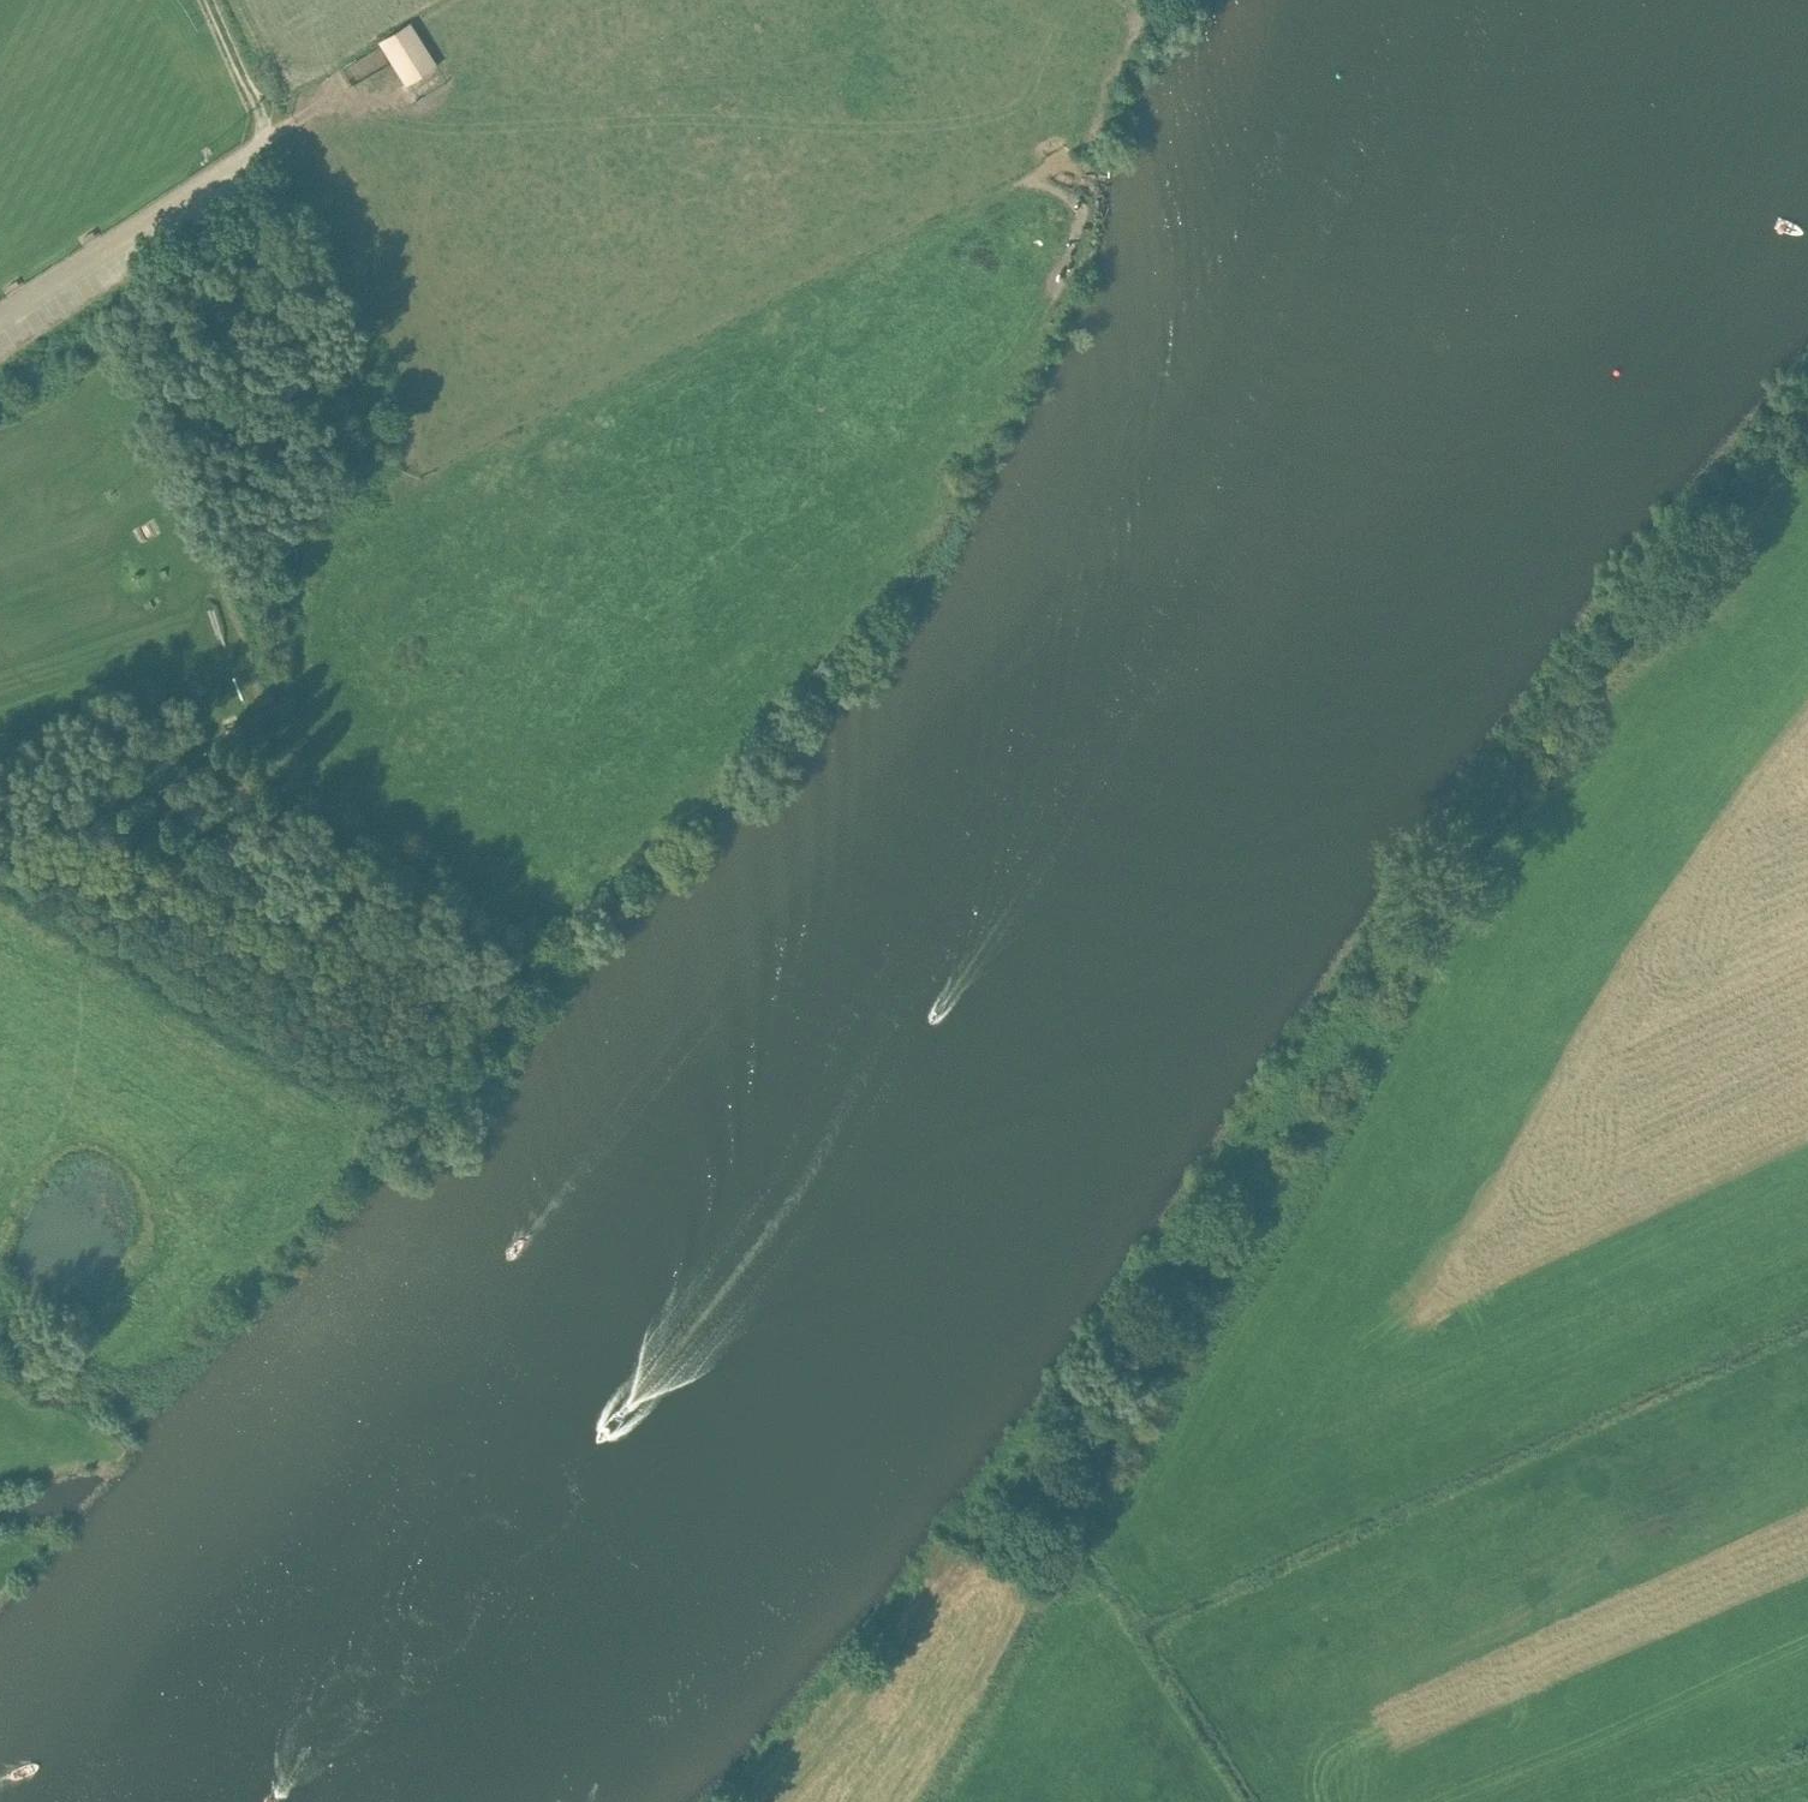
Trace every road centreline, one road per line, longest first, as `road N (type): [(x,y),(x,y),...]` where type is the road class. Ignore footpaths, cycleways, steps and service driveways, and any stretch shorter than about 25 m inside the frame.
road 1 (unclassified): [(0,312),(262,144)]
road 2 (track): [(262,144),(259,111),(210,0)]

